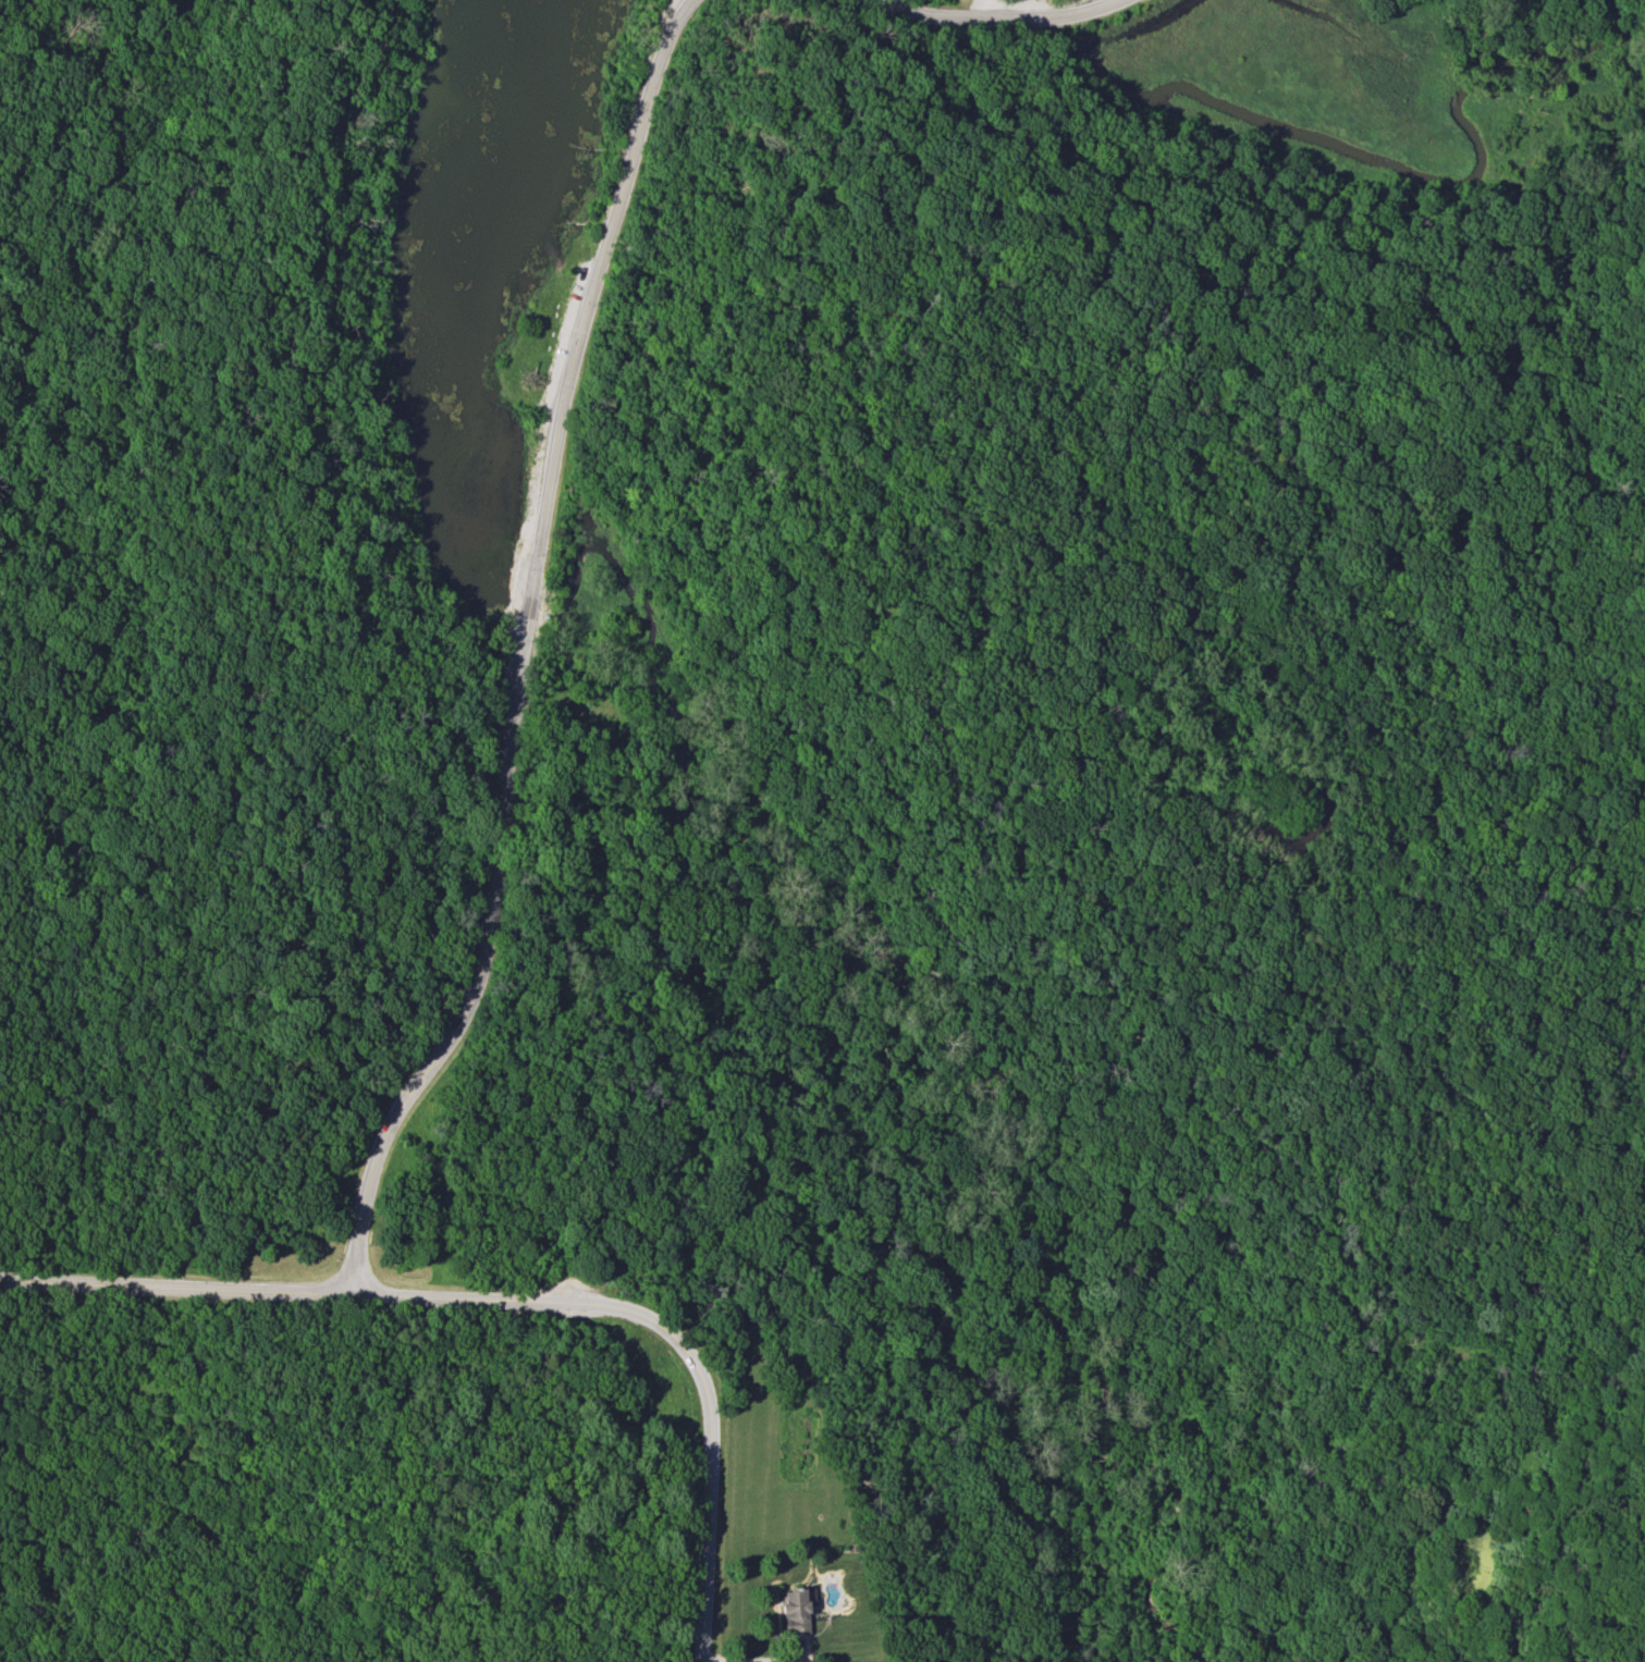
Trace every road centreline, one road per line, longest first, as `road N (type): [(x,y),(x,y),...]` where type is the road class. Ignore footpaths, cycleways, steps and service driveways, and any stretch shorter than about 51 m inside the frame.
road 1 (residential): [(351,1292),(373,1157),(476,995),(504,736),(555,405),(654,118),(681,0)]
road 2 (residential): [(351,1292),(601,1298),(653,1322),(685,1355),(713,1433),(701,1661)]
road 3 (residential): [(0,1275),(351,1292)]
road 4 (residential): [(925,0),(949,9),(1080,14),(1120,0)]

